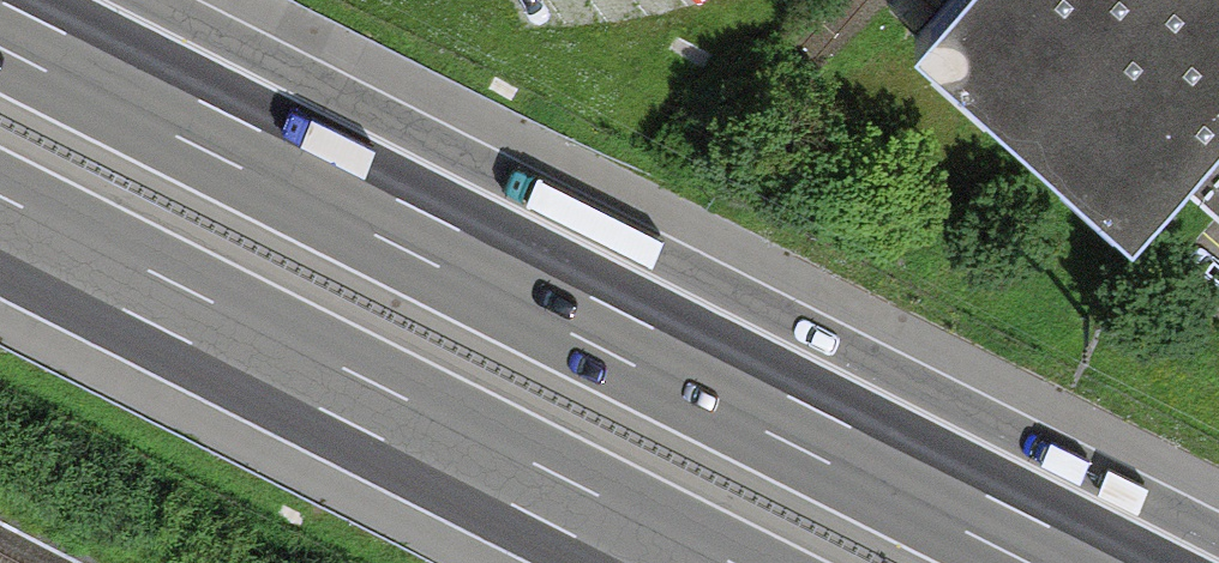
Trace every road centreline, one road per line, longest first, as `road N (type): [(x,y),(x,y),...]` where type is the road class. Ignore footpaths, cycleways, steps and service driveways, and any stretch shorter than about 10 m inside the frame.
road 1 (motorway): [(1077,562),(0,23)]
road 2 (motorway): [(0,223),(678,562)]

